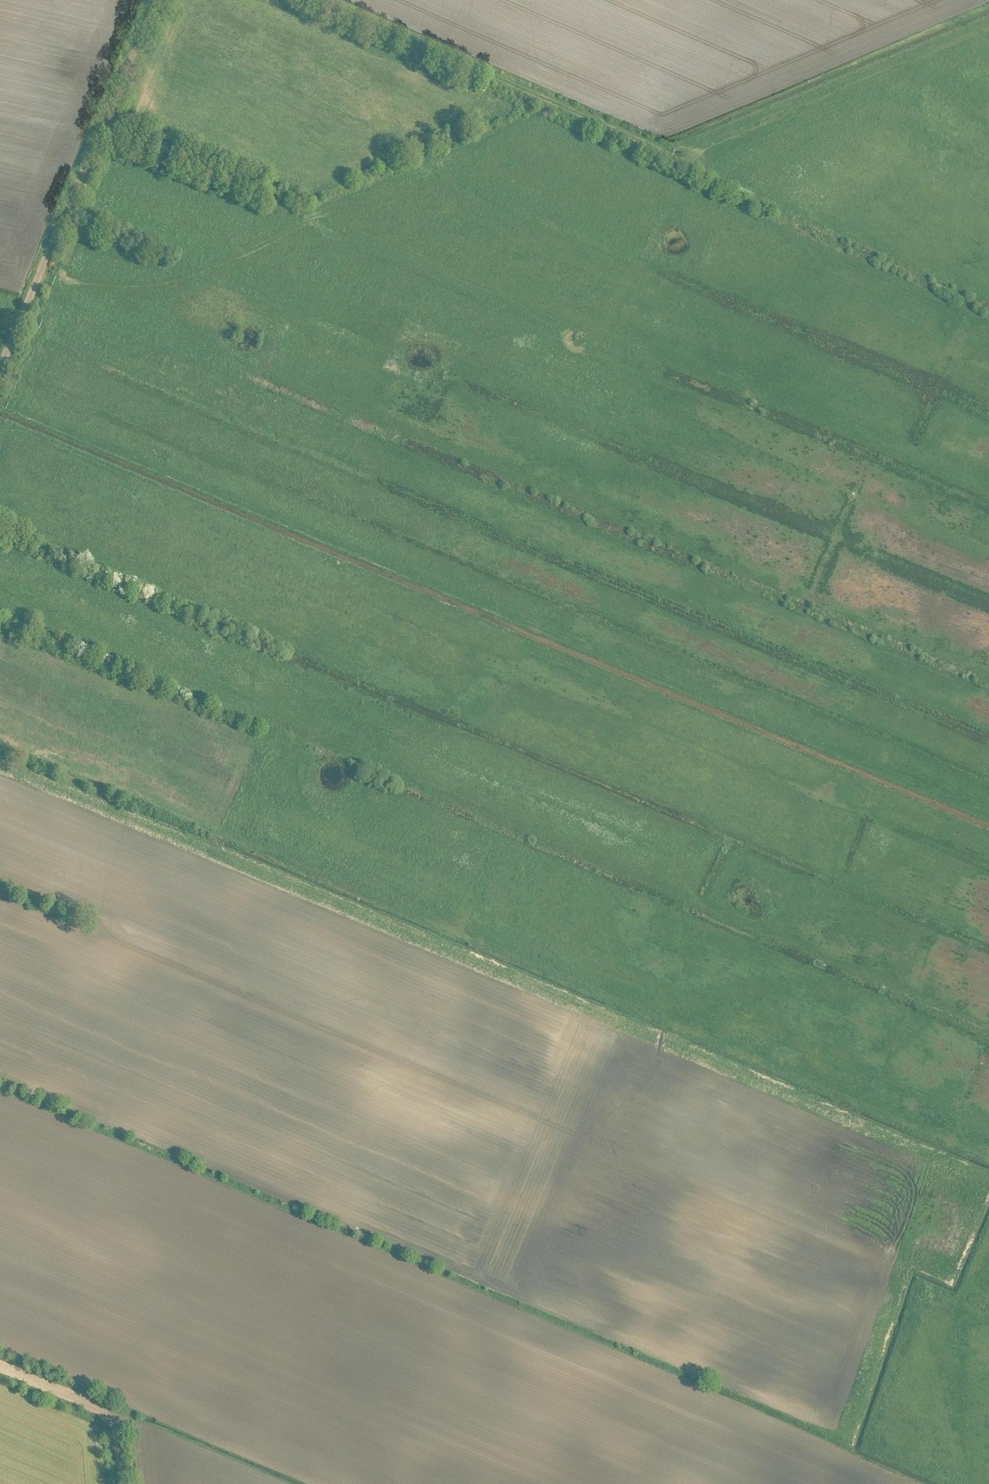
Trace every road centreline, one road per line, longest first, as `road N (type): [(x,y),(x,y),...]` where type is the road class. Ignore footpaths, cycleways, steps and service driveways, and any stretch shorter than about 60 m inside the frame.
road 1 (track): [(321,0),(664,153),(697,151)]
road 2 (track): [(157,0),(0,373)]
road 3 (track): [(0,1367),(111,1416),(123,1483)]

